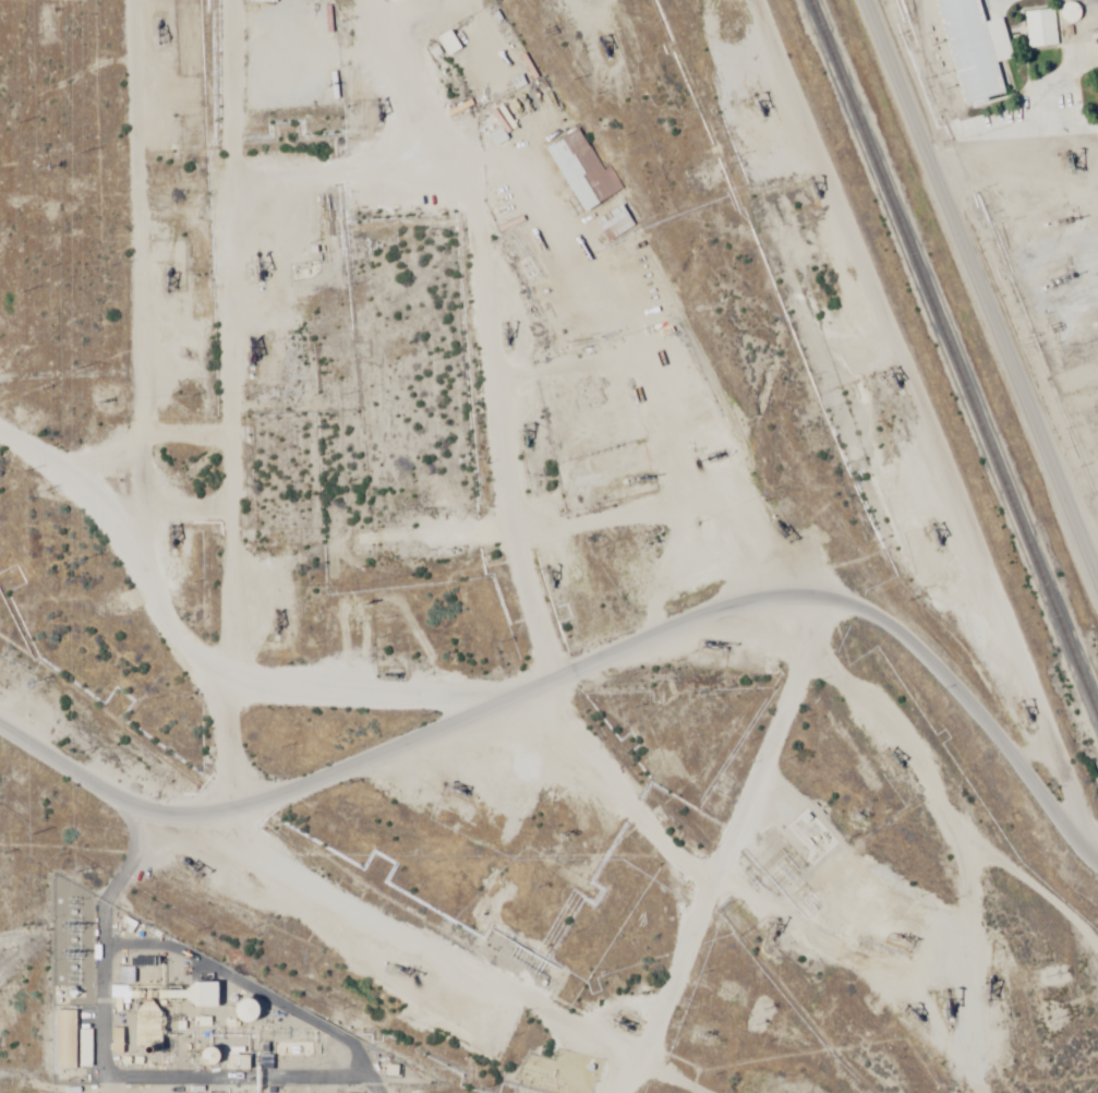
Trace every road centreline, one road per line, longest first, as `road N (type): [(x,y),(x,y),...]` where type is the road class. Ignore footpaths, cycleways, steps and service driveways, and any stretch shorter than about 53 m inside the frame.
road 1 (track): [(912,1092),(919,1071),(914,1008),(708,806),(587,669),(547,537),(495,140),(467,99),(455,41),(430,0)]
road 2 (residential): [(164,818),(659,636),(772,602),(884,651),(1097,835)]
road 3 (track): [(588,1092),(667,876),(708,806),(772,602),(650,317),(564,214),(500,185)]
road 4 (track): [(88,0),(95,319),(112,347),(100,525),(106,600),(153,732),(164,818)]
road 5 (track): [(884,651),(617,0)]
road 6 (tertiary): [(867,0),(1097,557)]
road 7 (track): [(990,1092),(914,1008),(896,869),(772,602)]
road 8 (track): [(164,818),(586,1092)]
road 9 (track): [(112,347),(197,277),(209,220),(467,99)]
road 10 (track): [(192,0),(209,220)]
road 11 (track): [(0,930),(164,818)]
road 12 (residential): [(0,719),(164,818)]

